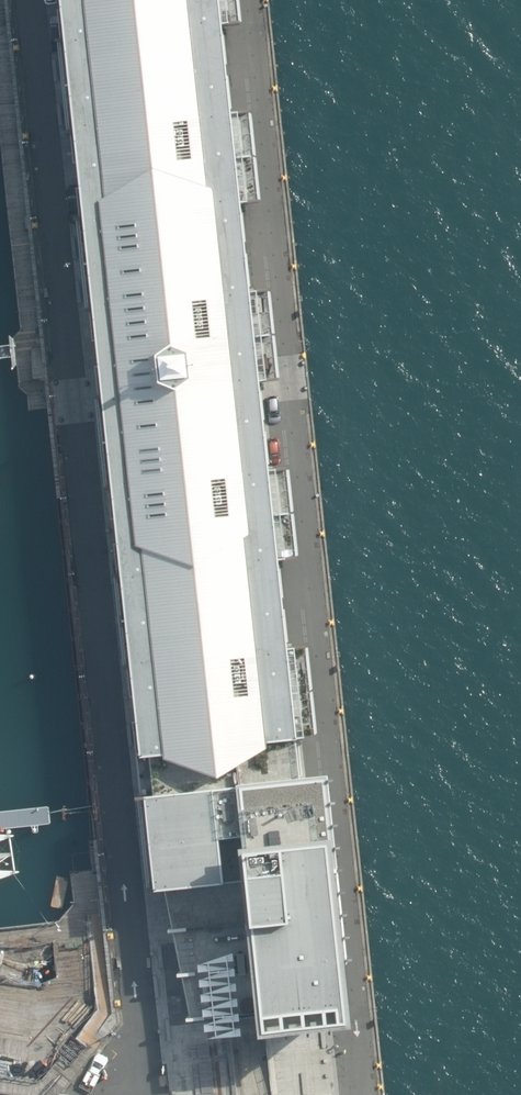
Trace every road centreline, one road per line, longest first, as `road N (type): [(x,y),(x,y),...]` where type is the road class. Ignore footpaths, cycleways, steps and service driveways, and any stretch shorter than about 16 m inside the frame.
road 1 (residential): [(148,1094),(29,0)]
road 2 (residential): [(257,0),(370,1094)]

